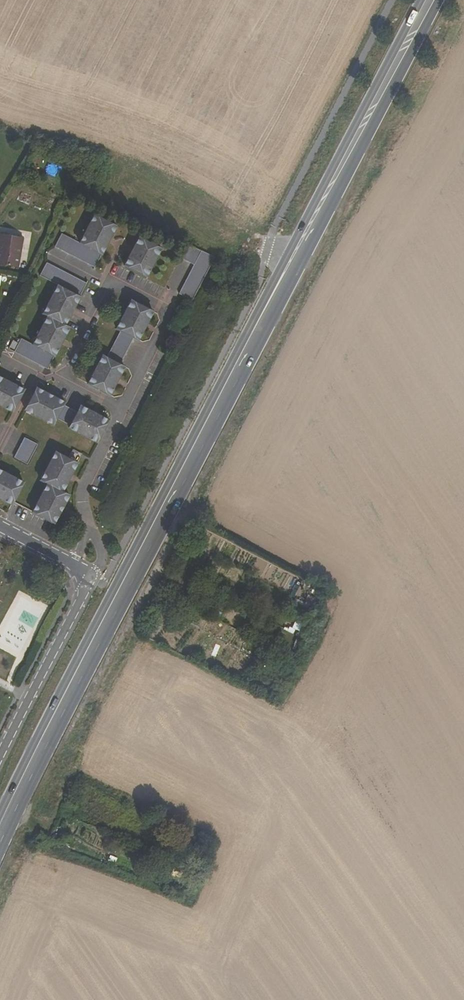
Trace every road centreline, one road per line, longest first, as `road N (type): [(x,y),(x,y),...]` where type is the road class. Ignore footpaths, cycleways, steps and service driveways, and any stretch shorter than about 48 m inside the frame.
road 1 (primary): [(0,833),(254,337)]
road 2 (primary): [(254,337),(438,0)]
road 3 (primary): [(421,0),(254,337)]
road 4 (residential): [(119,413),(58,379),(106,288),(157,314),(161,327)]
road 5 (residential): [(0,766),(92,575)]
road 6 (residential): [(119,413),(80,484),(81,533)]

